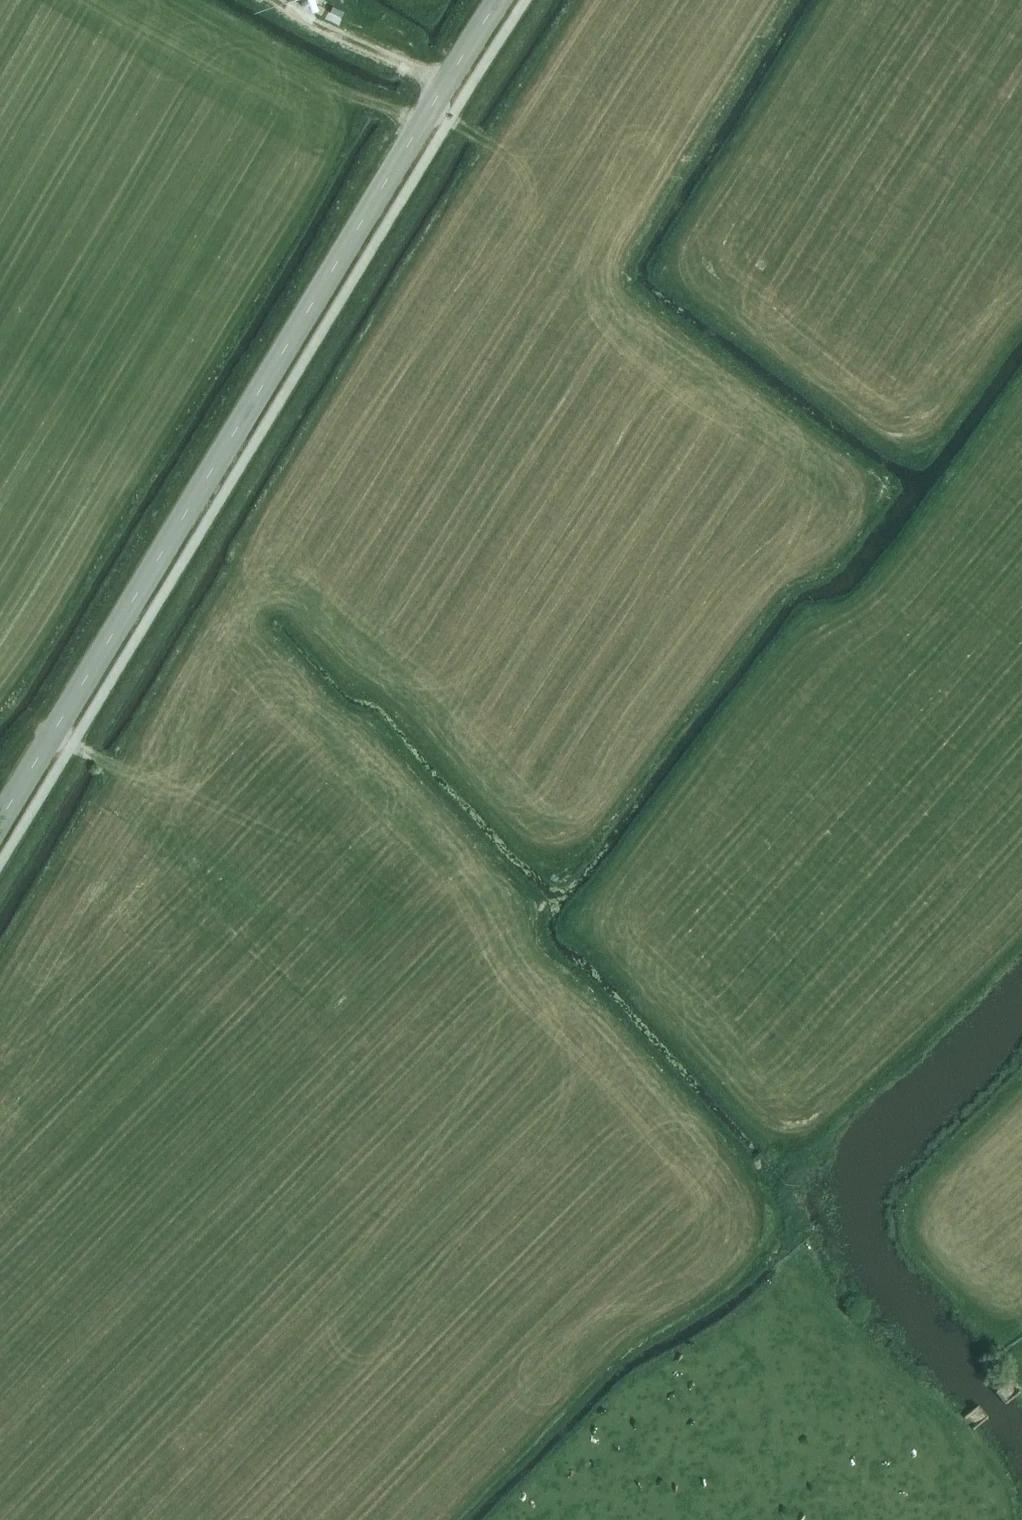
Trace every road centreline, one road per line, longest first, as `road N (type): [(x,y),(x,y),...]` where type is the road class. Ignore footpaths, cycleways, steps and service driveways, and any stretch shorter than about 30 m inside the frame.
road 1 (secondary): [(332,272),(0,821)]
road 2 (secondary): [(332,272),(498,0)]
road 3 (track): [(274,0),(444,85)]

